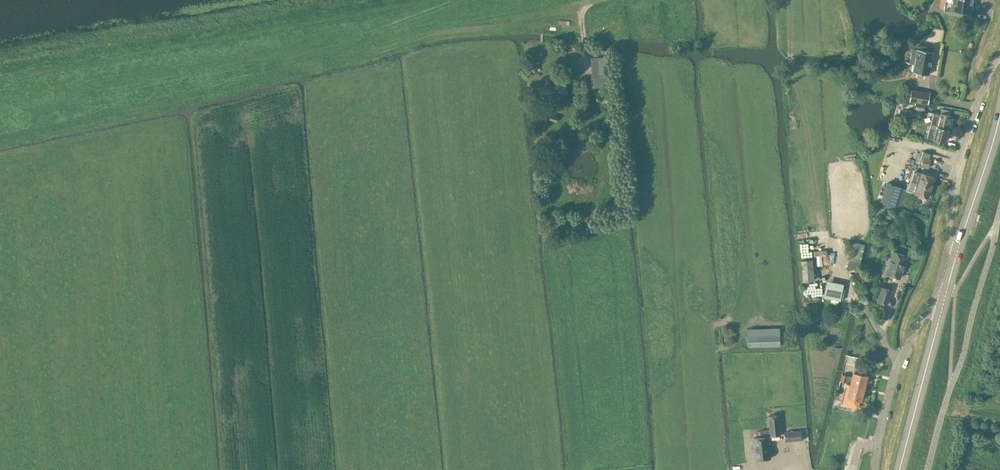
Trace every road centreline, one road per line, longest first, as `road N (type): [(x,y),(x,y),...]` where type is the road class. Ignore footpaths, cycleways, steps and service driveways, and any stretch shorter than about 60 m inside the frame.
road 1 (residential): [(958,248),(949,230),(950,189),(999,52)]
road 2 (residential): [(875,469),(898,362),(932,303),(946,294)]
road 3 (tertiary): [(899,469),(946,294)]
road 4 (tertiary): [(958,248),(999,113)]

